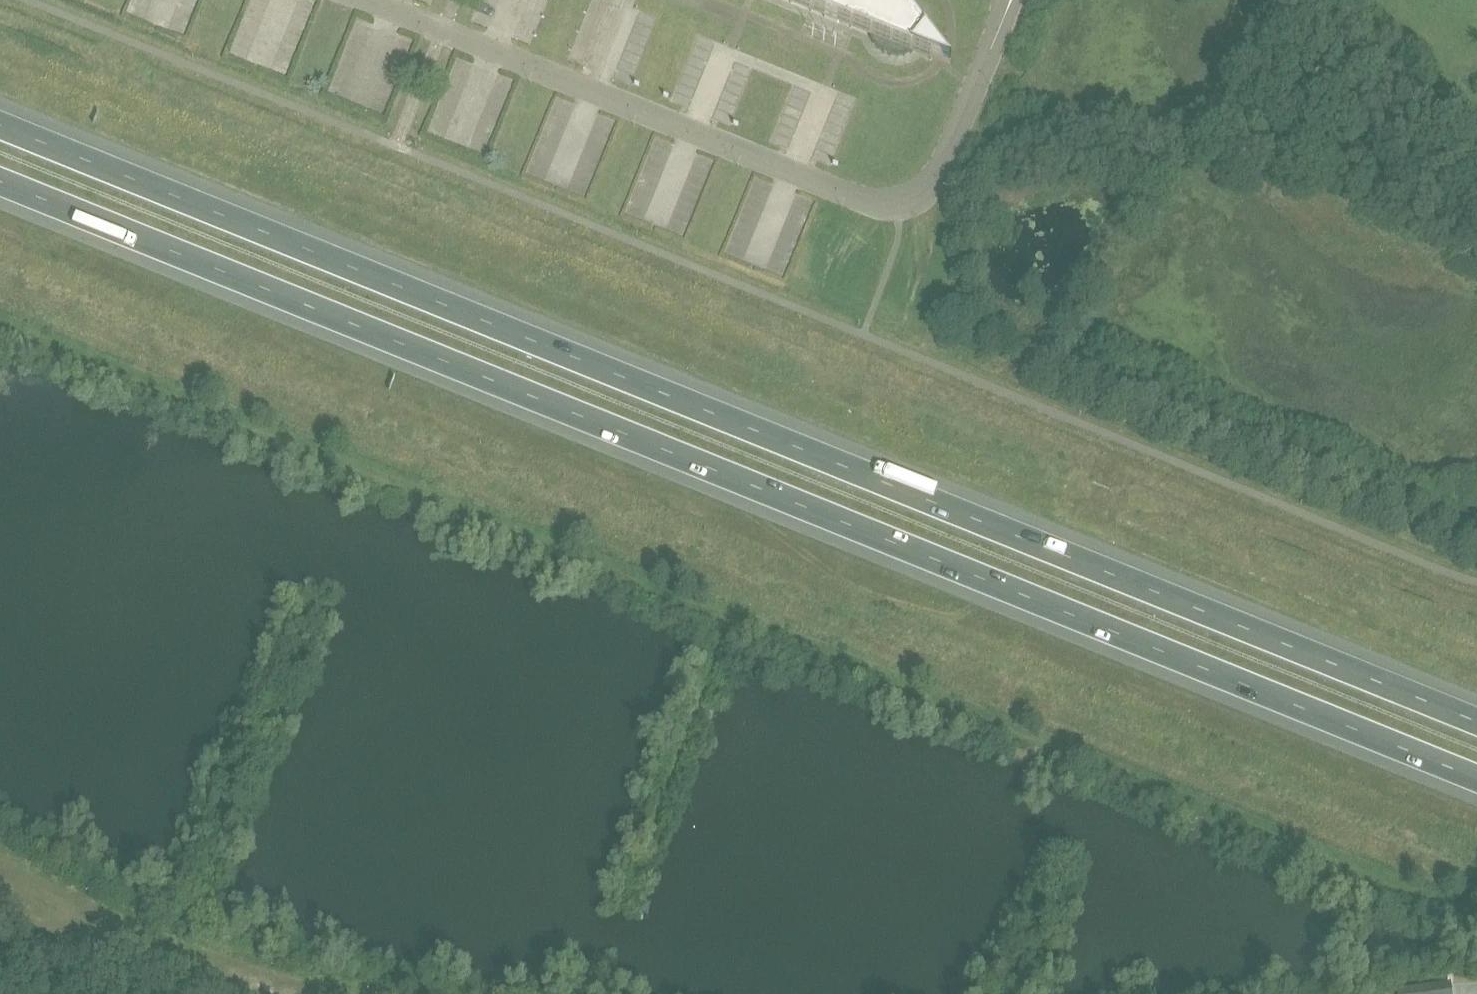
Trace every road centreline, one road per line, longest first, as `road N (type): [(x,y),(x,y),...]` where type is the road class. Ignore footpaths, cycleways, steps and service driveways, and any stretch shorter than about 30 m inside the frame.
road 1 (motorway): [(1476,722),(0,125)]
road 2 (motorway): [(0,182),(1476,779)]
road 3 (unclassified): [(1011,0),(939,182),(914,205),(887,213),(367,0)]

